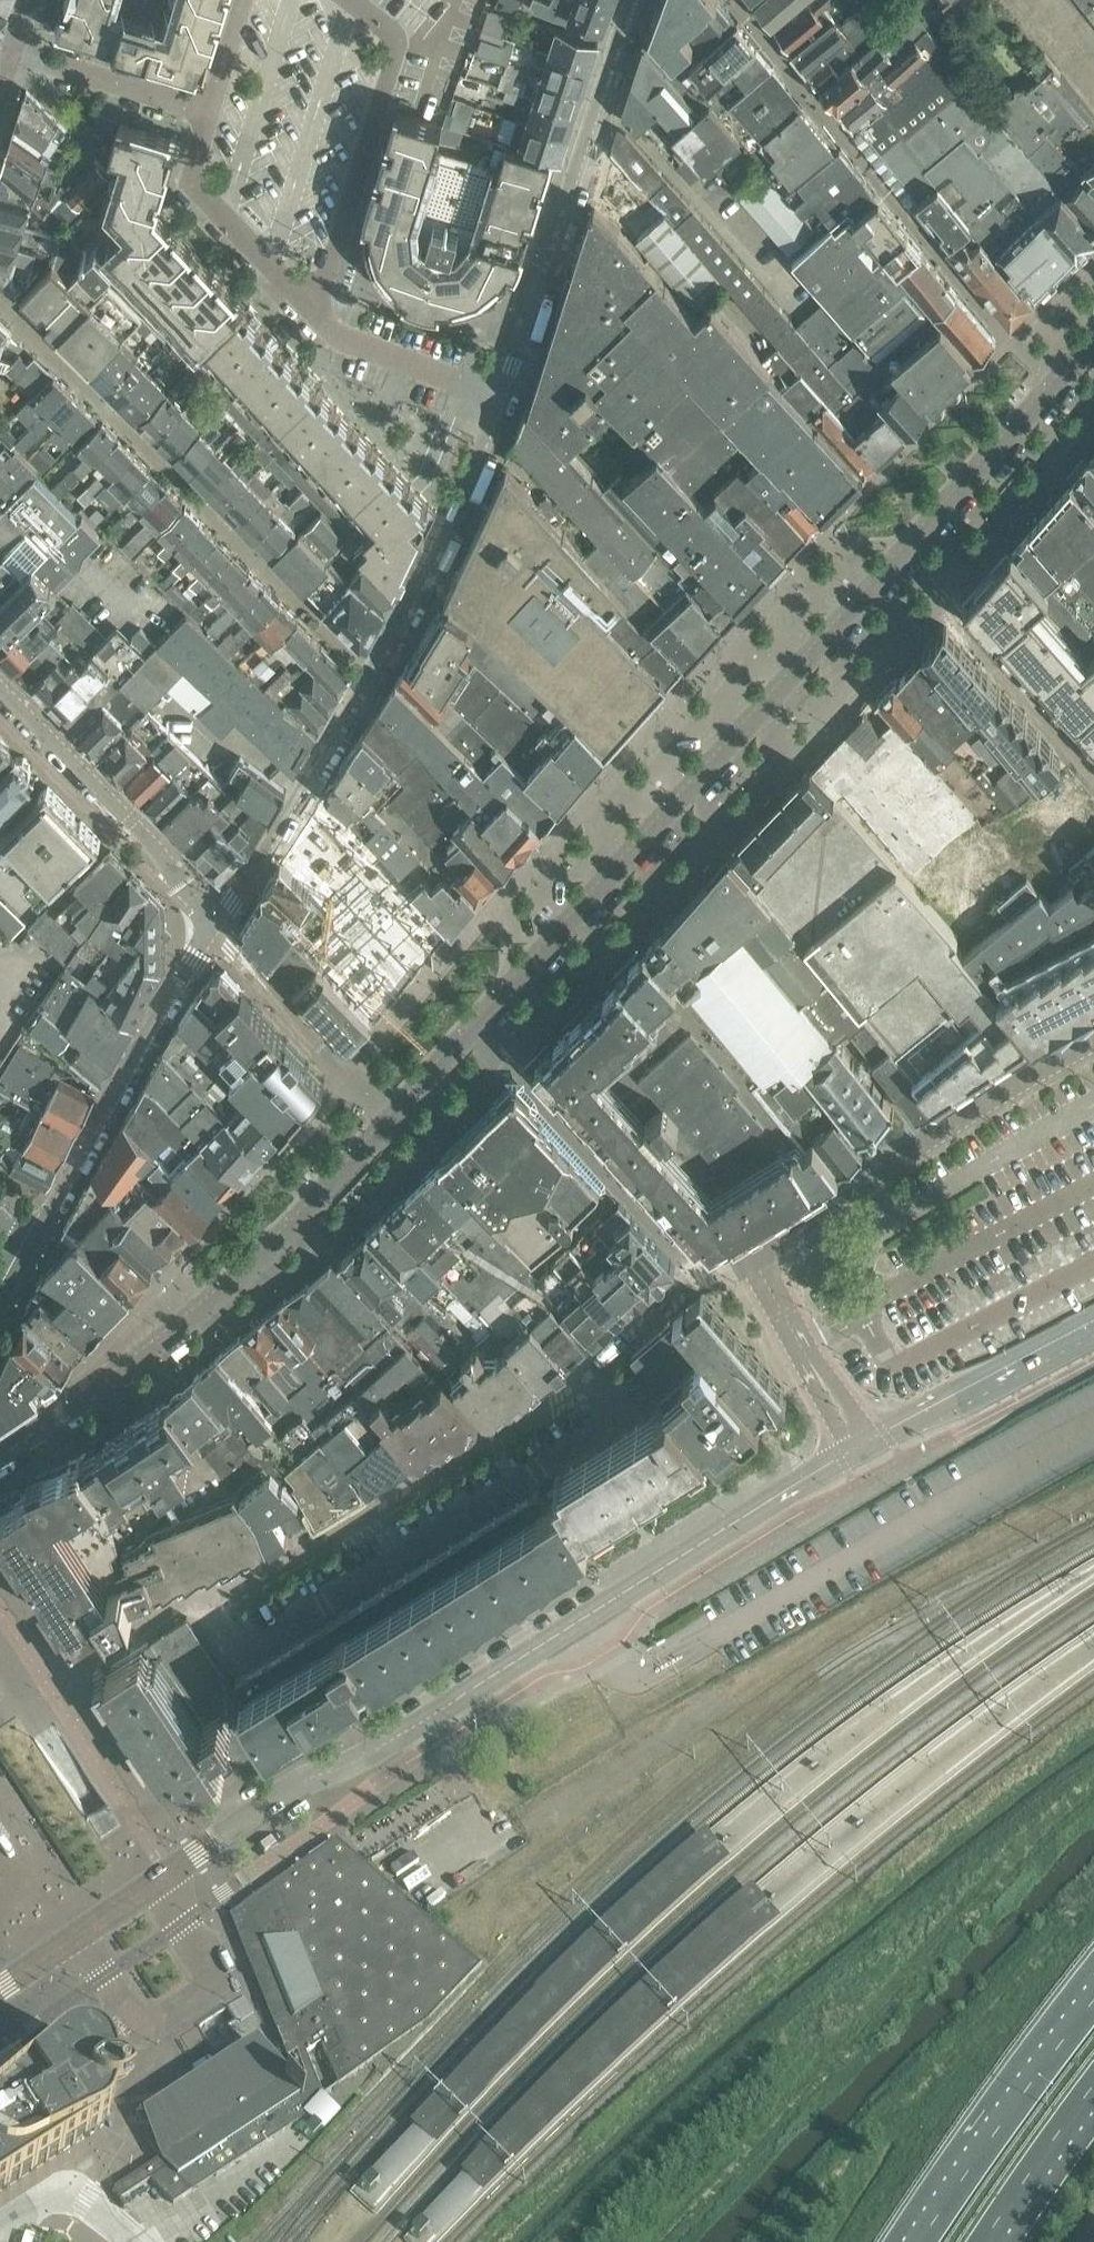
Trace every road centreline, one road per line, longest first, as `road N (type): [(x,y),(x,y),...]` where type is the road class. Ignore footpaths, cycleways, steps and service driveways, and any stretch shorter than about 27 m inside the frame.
road 1 (unclassified): [(0,1453),(174,1331),(302,1219),(1093,346)]
road 2 (residential): [(588,1371),(617,1414),(239,1654),(205,1598),(348,1526),(575,1381)]
road 3 (secondary): [(171,1872),(299,1783),(352,1767),(863,1454)]
road 4 (residential): [(374,674),(0,305)]
road 5 (tertiary): [(506,397),(639,0)]
road 6 (unclassified): [(1093,1050),(754,1250)]
road 7 (residential): [(313,328),(397,43),(342,0)]
road 8 (tertiary): [(27,1237),(214,927)]
road 9 (tertiary): [(214,927),(156,850),(0,688)]
road 10 (unclassified): [(75,1938),(144,2029),(215,1976),(171,1872)]
road 11 (tertiary): [(374,674),(506,397)]
road 12 (tertiary): [(214,927),(374,674)]
road 13 (motorway): [(1093,1999),(920,2241)]
road 14 (residential): [(211,113),(187,200),(313,328)]
road 15 (secondary): [(863,1454),(1093,1338)]
road 16 (unclassified): [(754,1250),(794,1345),(863,1454)]
road 17 (residential): [(588,1371),(708,1272),(754,1250)]
road 18 (residential): [(211,113),(14,56)]
road 19 (residential): [(506,397),(313,328)]
road 20 (motorway): [(982,2241),(1093,2084)]

